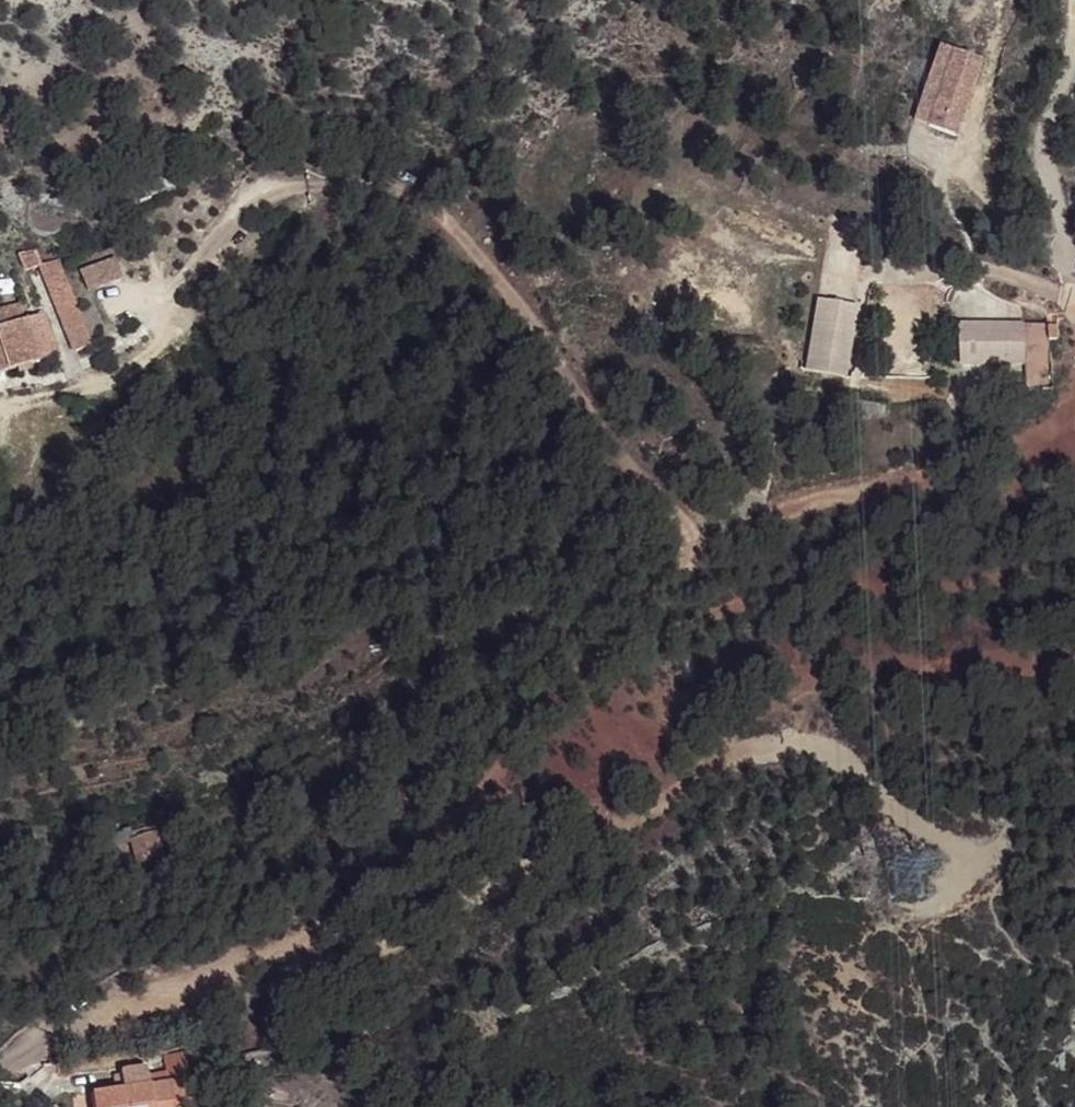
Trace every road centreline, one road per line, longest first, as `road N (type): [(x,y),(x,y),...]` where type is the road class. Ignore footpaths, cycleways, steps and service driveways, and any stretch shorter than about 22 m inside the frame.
road 1 (track): [(88,1015),(247,965),(392,886),(696,541),(749,511),(990,454),(1071,412),(1074,398)]
road 2 (track): [(696,541),(603,437),(528,312),(419,196),(256,196),(176,283),(172,335),(125,377),(63,398),(0,403)]
road 3 (track): [(292,940),(357,941),(502,893),(733,755),(829,751),(896,813),(965,847),(961,875),(941,898)]
road 4 (track): [(726,759),(748,719),(820,679),(1074,657)]
road 5 (track): [(1074,285),(1062,257),(1069,226),(1037,137),(1071,74),(1074,42)]

